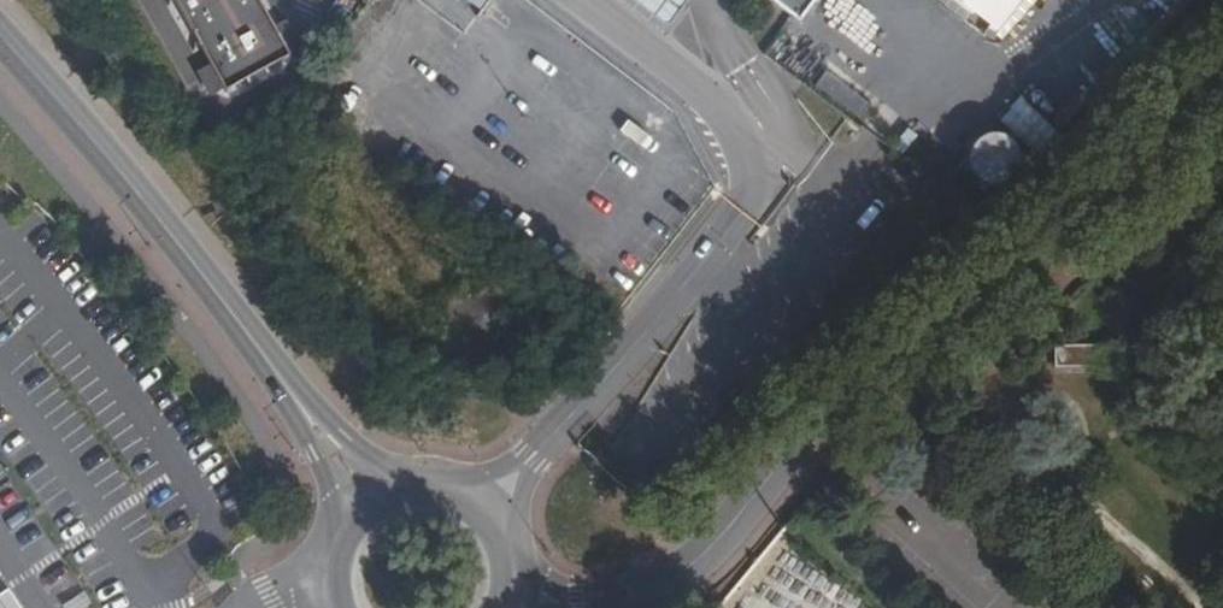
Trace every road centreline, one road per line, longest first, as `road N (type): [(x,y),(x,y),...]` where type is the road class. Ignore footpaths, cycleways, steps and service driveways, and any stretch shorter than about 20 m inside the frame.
road 1 (tertiary): [(1222,61),(859,389),(684,571),(631,598),(572,601)]
road 2 (unclassified): [(497,532),(526,462),(778,163),(773,112),(740,64),(652,0)]
road 3 (tertiary): [(300,418),(0,42)]
road 4 (tertiary): [(413,486),(363,464),(300,418)]
road 5 (tertiary): [(300,418),(327,492),(332,538)]

